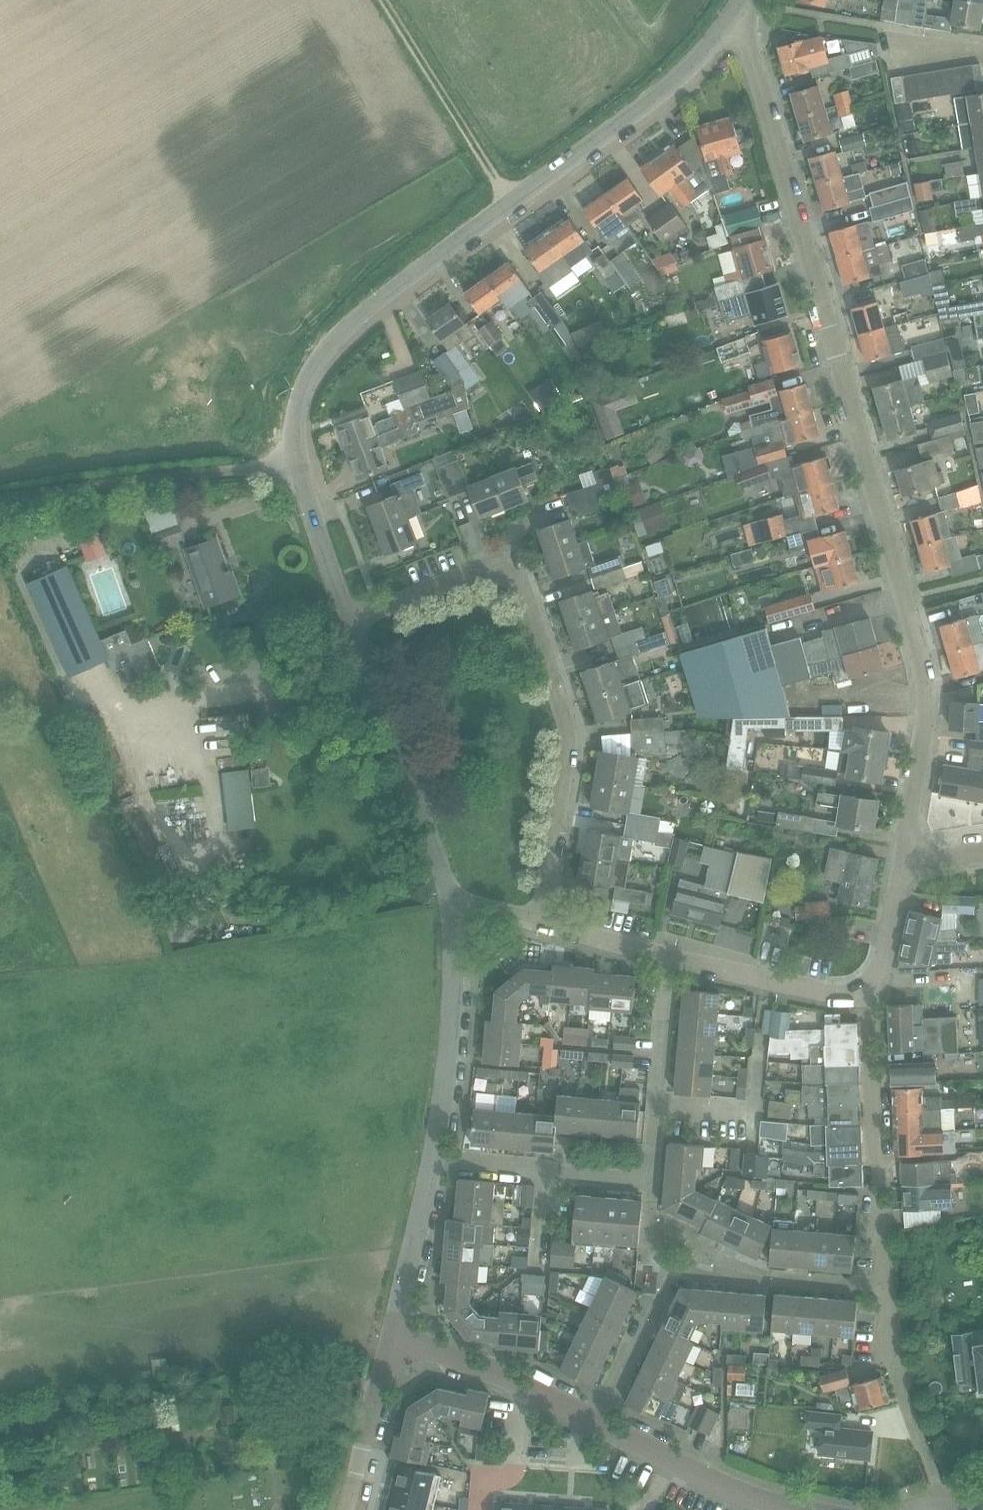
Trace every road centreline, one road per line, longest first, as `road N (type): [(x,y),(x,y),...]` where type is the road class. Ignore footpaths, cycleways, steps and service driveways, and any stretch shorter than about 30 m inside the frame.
road 1 (residential): [(909,852),(924,718),(919,659),(741,21)]
road 2 (unclassified): [(351,622),(298,462),(294,424),(320,356),(361,314),(670,83),(741,21)]
road 3 (residential): [(538,920),(571,739),(518,582),(495,567),(351,622)]
road 4 (residential): [(432,1159),(646,1179),(658,1121),(664,961)]
road 5 (residential): [(879,1292),(877,988)]
road 6 (unclassified): [(449,908),(351,622)]
road 7 (unclassified): [(432,1159),(452,1017),(449,908)]
road 8 (track): [(511,204),(376,0)]
road 9 (unclassified): [(940,1509),(879,1292)]
road 10 (unclassified): [(800,1509),(755,1500),(595,1422)]
road 11 (residential): [(595,1422),(479,1364),(391,1337)]
road 12 (residential): [(877,988),(834,995),(664,961)]
road 13 (unclassified): [(391,1337),(432,1159)]
road 14 (unclassified): [(348,1509),(391,1337)]
road 15 (residential): [(877,988),(909,852)]
road 16 (residential): [(664,961),(538,920)]

